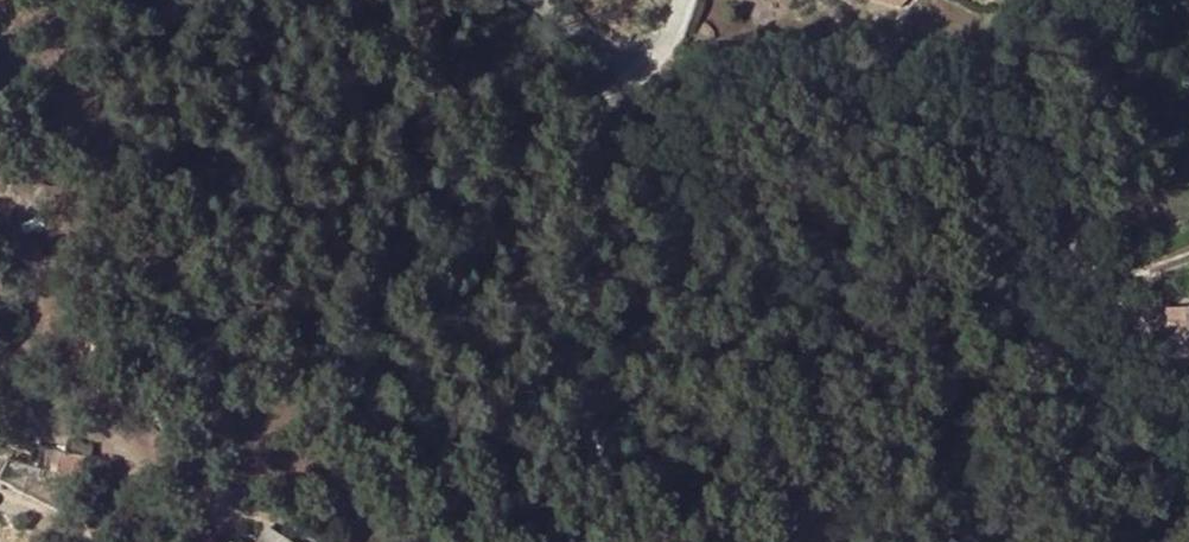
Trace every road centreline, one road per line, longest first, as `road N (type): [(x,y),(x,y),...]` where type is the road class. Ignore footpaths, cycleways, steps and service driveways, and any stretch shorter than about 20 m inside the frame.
road 1 (residential): [(684,0),(677,33),(579,120),(536,174),(537,228),(599,499),(598,541)]

